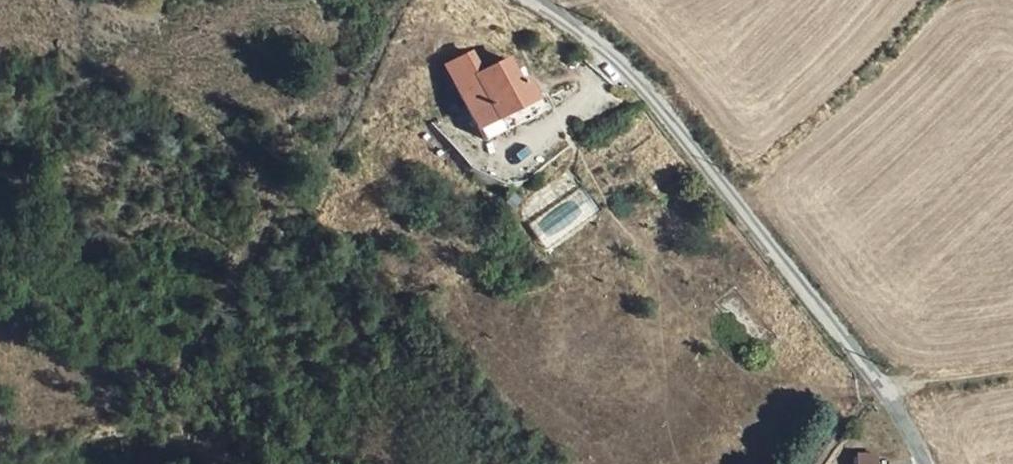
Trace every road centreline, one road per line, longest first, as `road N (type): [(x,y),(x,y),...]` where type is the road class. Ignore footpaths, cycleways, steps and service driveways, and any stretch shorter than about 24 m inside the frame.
road 1 (unclassified): [(528,0),(565,19),(693,145),(799,294),(887,394)]
road 2 (track): [(1012,375),(887,394)]

